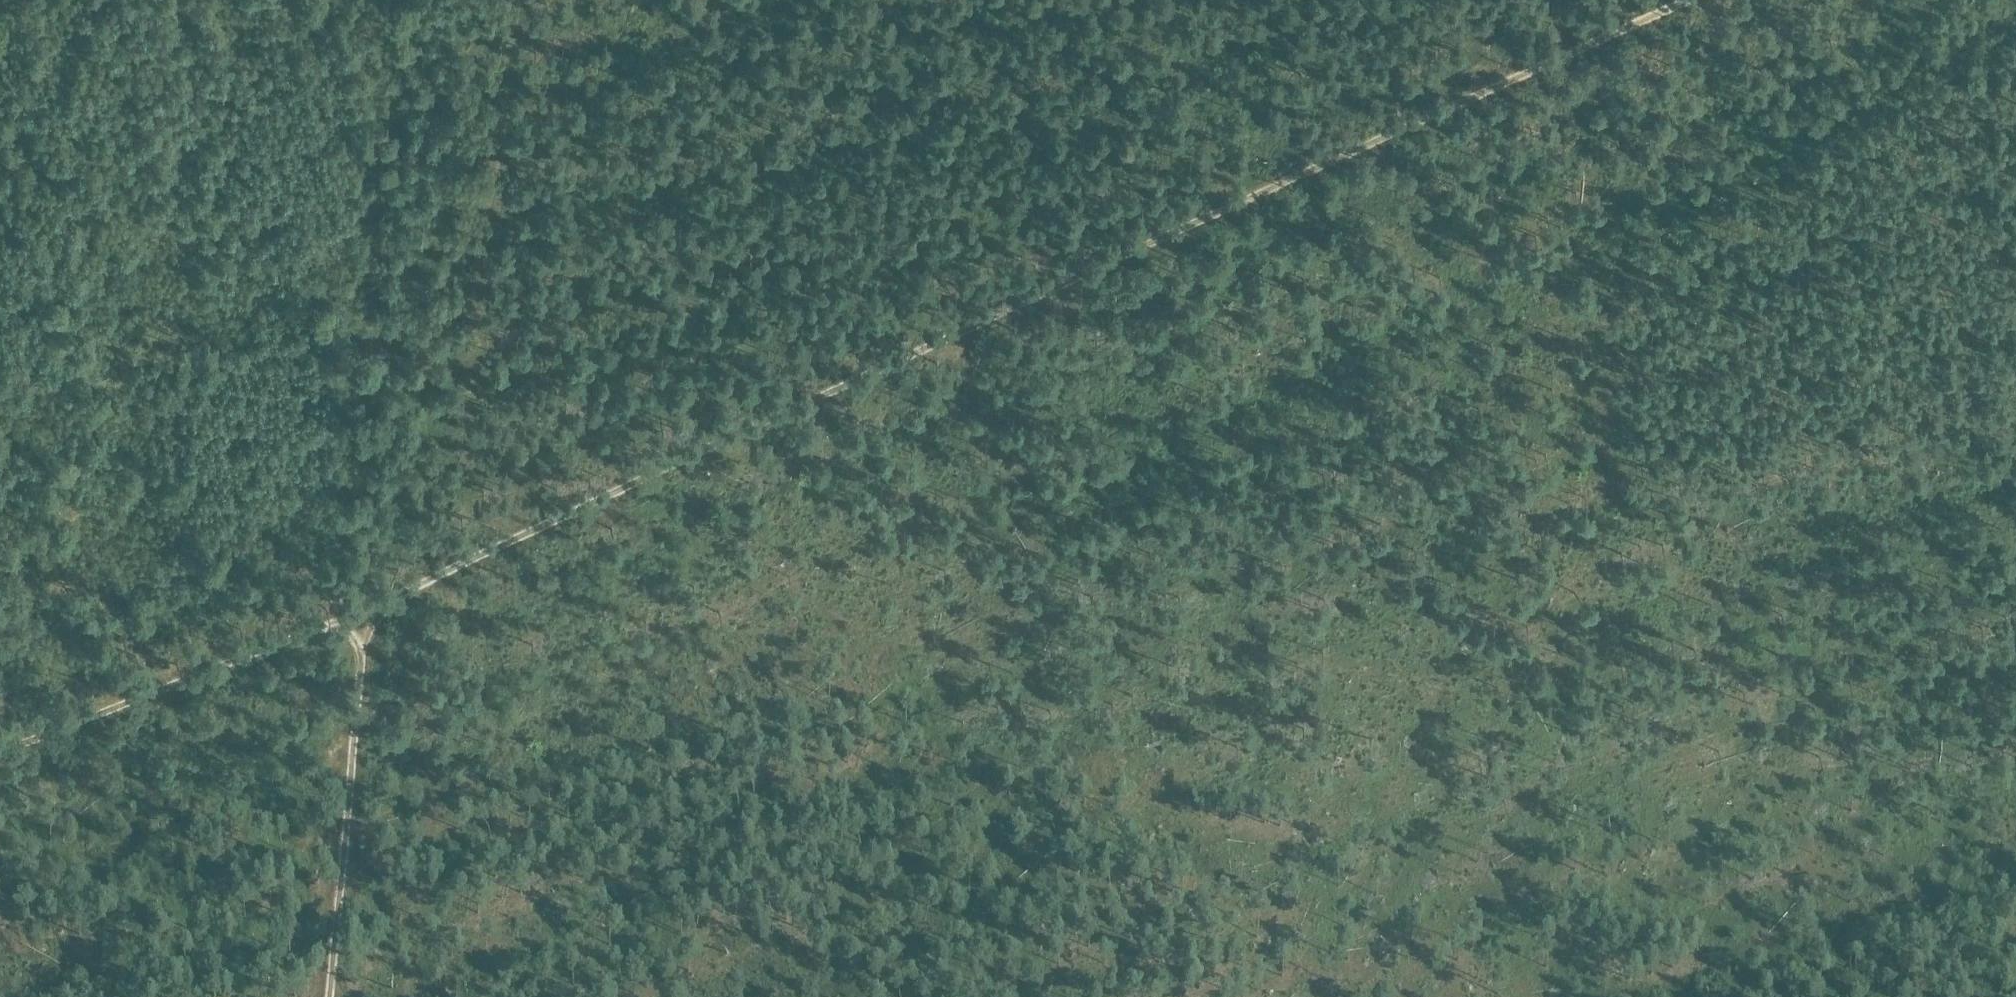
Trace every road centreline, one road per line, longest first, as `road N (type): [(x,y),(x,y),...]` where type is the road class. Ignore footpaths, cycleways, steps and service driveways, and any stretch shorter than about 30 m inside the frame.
road 1 (track): [(1706,0),(360,620),(0,757)]
road 2 (track): [(325,996),(360,620)]

